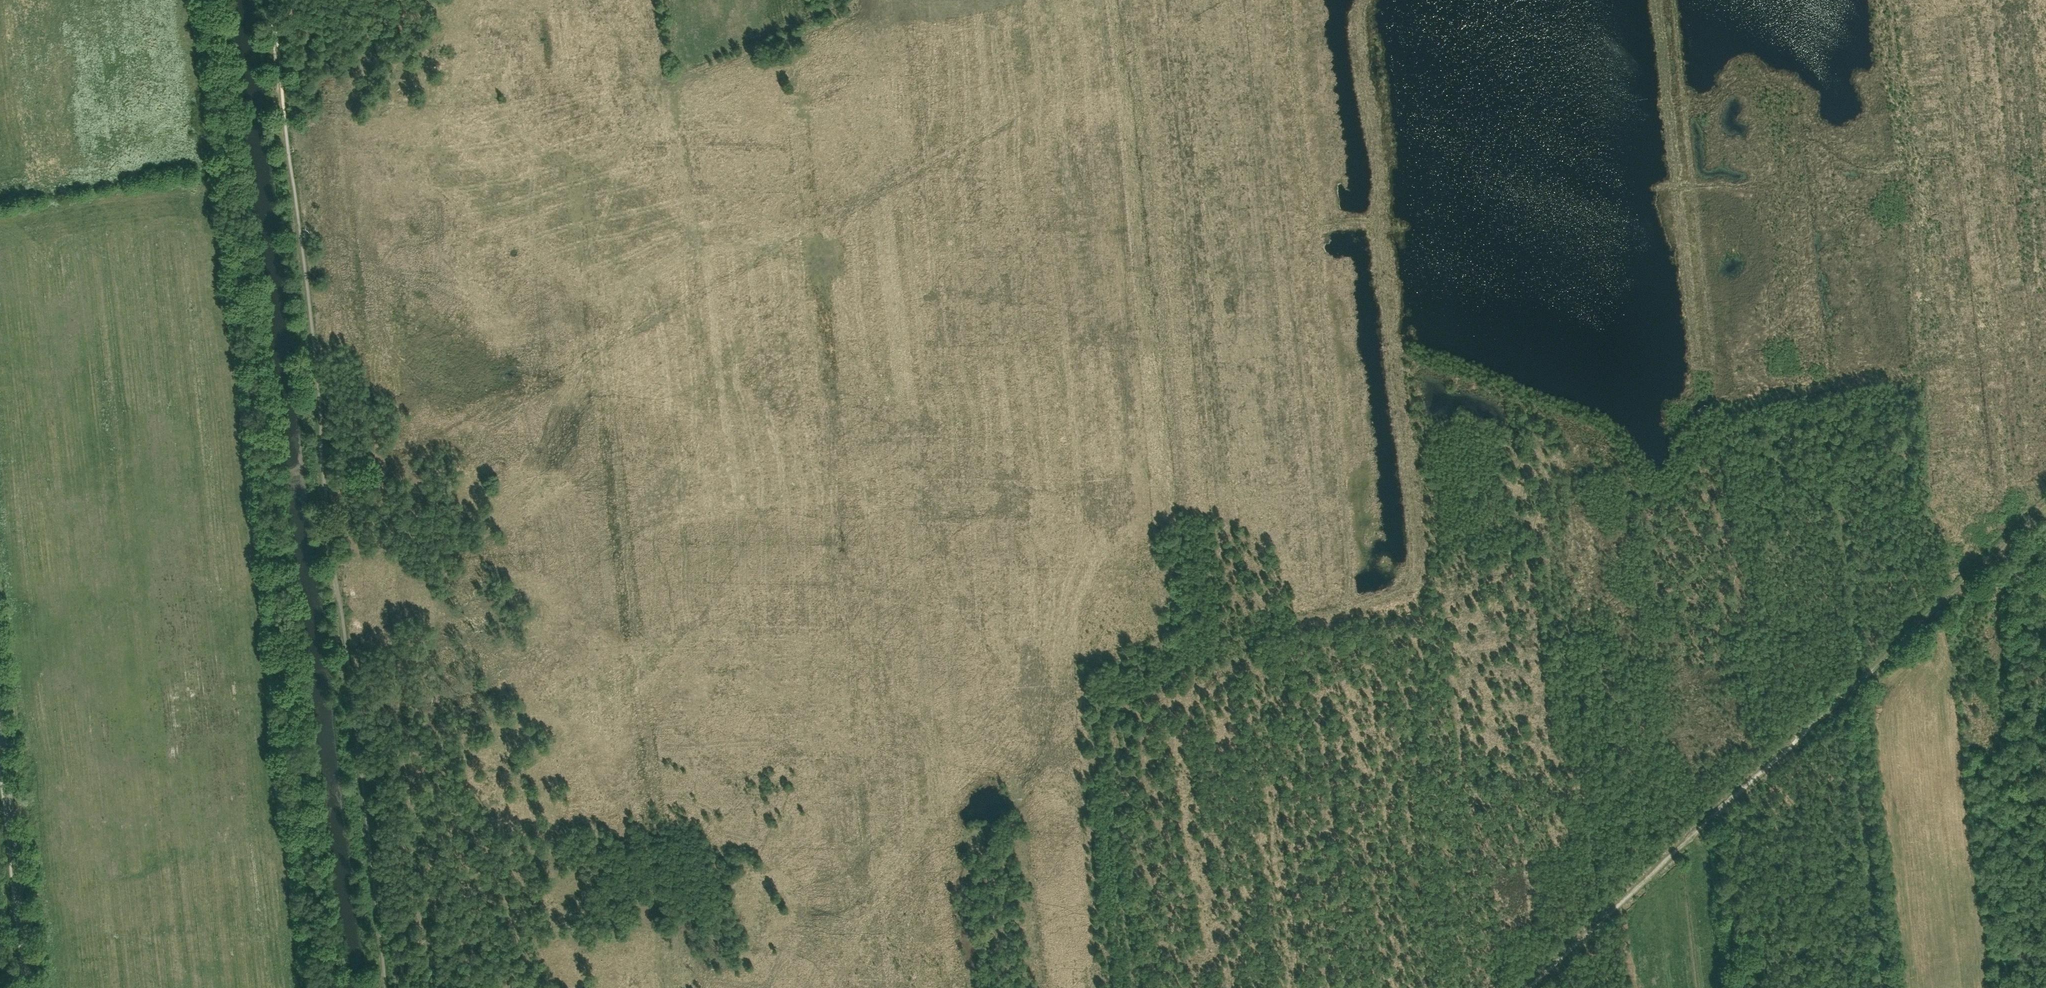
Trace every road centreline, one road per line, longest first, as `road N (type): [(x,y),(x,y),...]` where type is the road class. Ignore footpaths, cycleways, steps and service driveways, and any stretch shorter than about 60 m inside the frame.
road 1 (track): [(2045,503),(1521,987)]
road 2 (track): [(1881,987),(1845,692)]
road 3 (tertiary): [(28,987),(0,732)]

